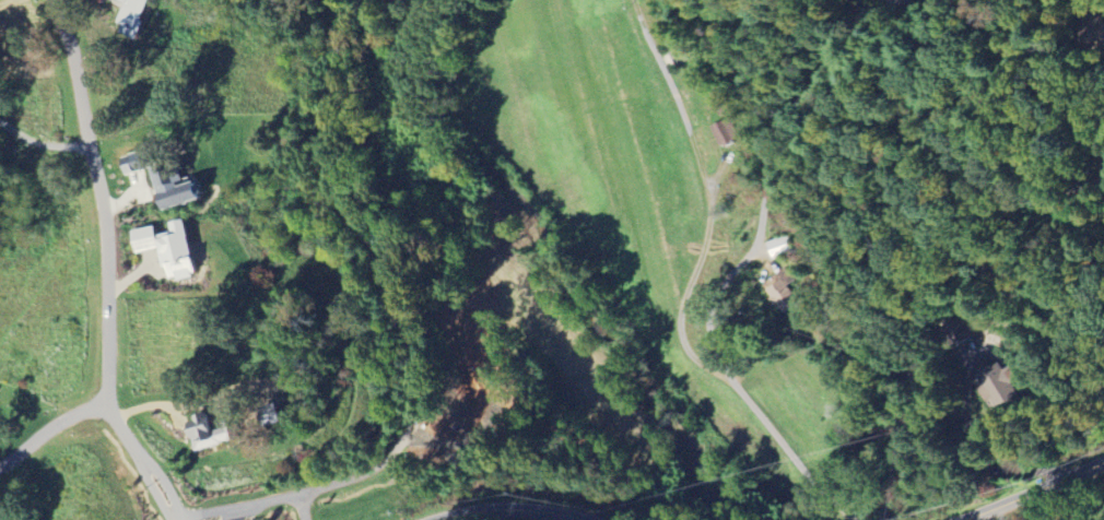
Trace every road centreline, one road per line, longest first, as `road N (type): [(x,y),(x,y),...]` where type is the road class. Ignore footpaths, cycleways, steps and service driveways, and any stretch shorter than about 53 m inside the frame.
road 1 (residential): [(151,476),(107,403),(103,214),(55,0)]
road 2 (residential): [(853,519),(730,386),(683,346),(679,309),(704,232),(706,192)]
road 3 (residential): [(706,192),(631,0)]
road 4 (residential): [(430,519),(482,506),(579,519)]
road 5 (residential): [(969,519),(1103,464)]
road 6 (residential): [(107,403),(0,467)]

